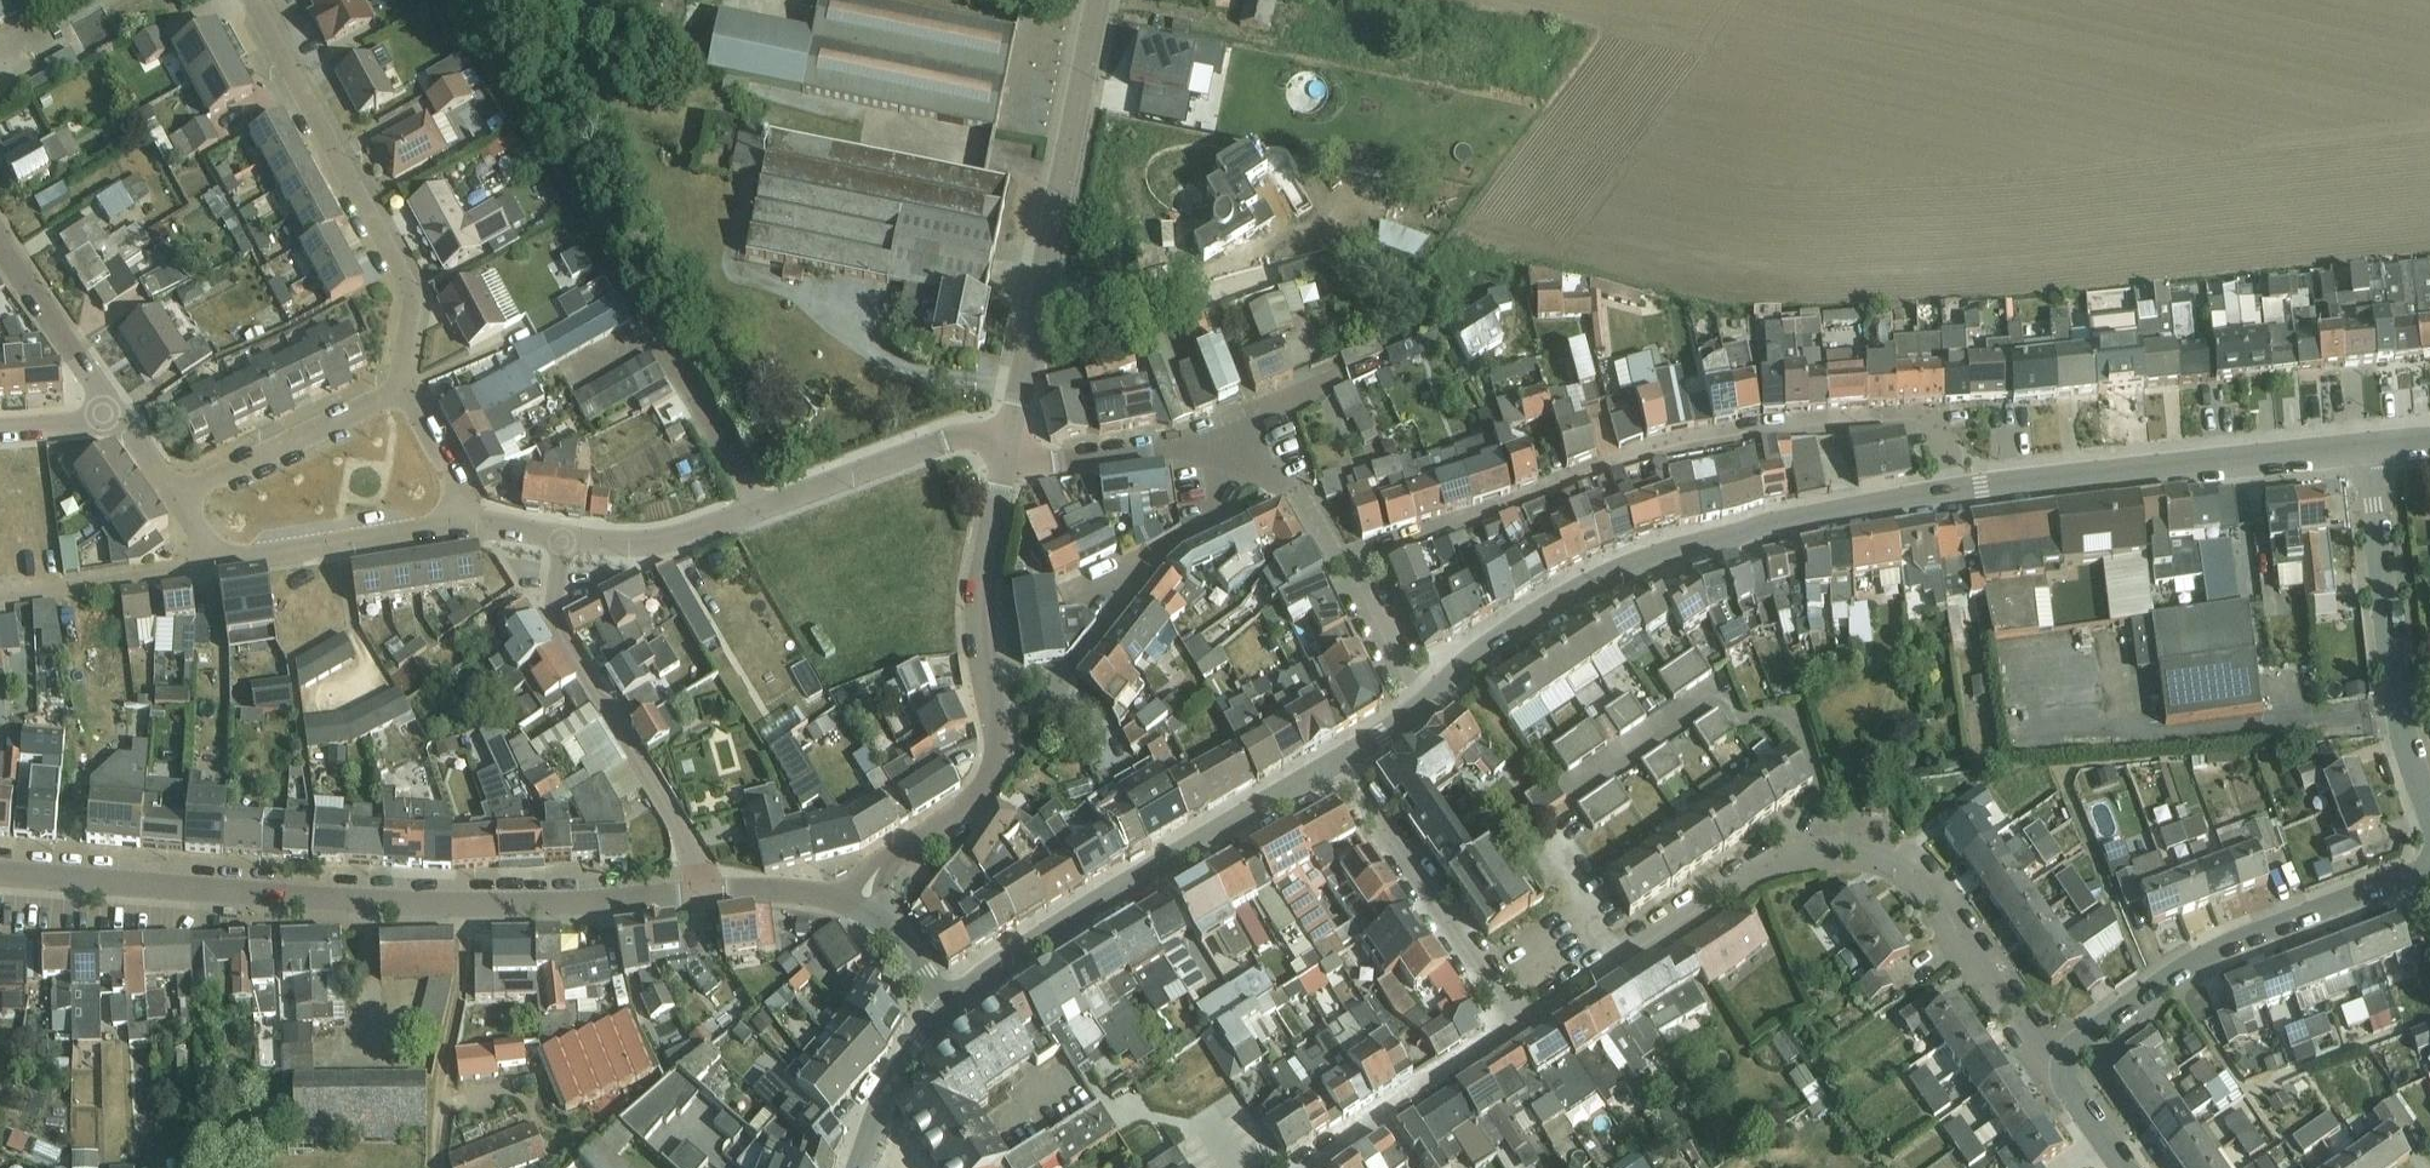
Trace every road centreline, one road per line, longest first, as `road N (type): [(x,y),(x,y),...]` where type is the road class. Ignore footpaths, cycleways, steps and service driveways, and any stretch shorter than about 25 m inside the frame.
road 1 (tertiary): [(705,893),(467,902),(0,874)]
road 2 (residential): [(1516,1025),(1764,870),(1824,856),(1872,858),(1912,873),(2061,1069)]
road 3 (residential): [(1954,494),(1934,438),(1902,423),(1755,435),(1599,470),(1342,568)]
road 4 (tertiary): [(1954,494),(1680,547),(1521,628),(1419,716)]
road 5 (tertiary): [(1342,761),(1097,904),(950,1007)]
road 6 (residential): [(1008,446),(1099,0)]
road 7 (residential): [(395,395),(405,282),(247,0)]
road 8 (residential): [(2061,1069),(2081,1040),(2228,949),(2429,871)]
road 9 (tertiary): [(2367,449),(1954,494)]
road 10 (residential): [(995,750),(1036,714),(1163,557),(1288,487)]
road 11 (residential): [(551,537),(550,615),(698,864),(705,893)]
road 12 (residential): [(2429,805),(2403,736),(2367,449)]
road 13 (residential): [(1516,1025),(1342,761)]
road 14 (residential): [(995,750),(979,598),(1008,446)]
road 15 (residential): [(760,510),(652,328),(572,374)]
road 16 (residential): [(1008,446),(1053,460),(1213,443),(1288,487)]
road 17 (track): [(438,1167),(467,902)]
road 18 (residential): [(760,510),(945,435),(987,434),(1008,446)]
road 19 (residential): [(1300,1167),(1516,1025)]
road 20 (residential): [(214,565),(422,531),(465,512)]
road 21 (residential): [(395,395),(177,496)]
road 22 (residential): [(214,565),(0,594)]
road 23 (residential): [(859,908),(879,870),(983,785),(995,750)]
road 24 (residential): [(551,537),(667,541),(760,510)]
road 25 (residential): [(112,407),(0,242)]
road 26 (residential): [(1342,568),(1419,716)]
road 27 (tertiary): [(705,893),(814,894),(859,908)]
road 28 (tertiary): [(950,1007),(910,1057),(874,1129)]
road 29 (residential): [(465,512),(417,414),(395,395)]
road 30 (tertiary): [(950,1007),(909,950),(859,908)]
road 31 (residential): [(2061,1069),(2129,1167)]

